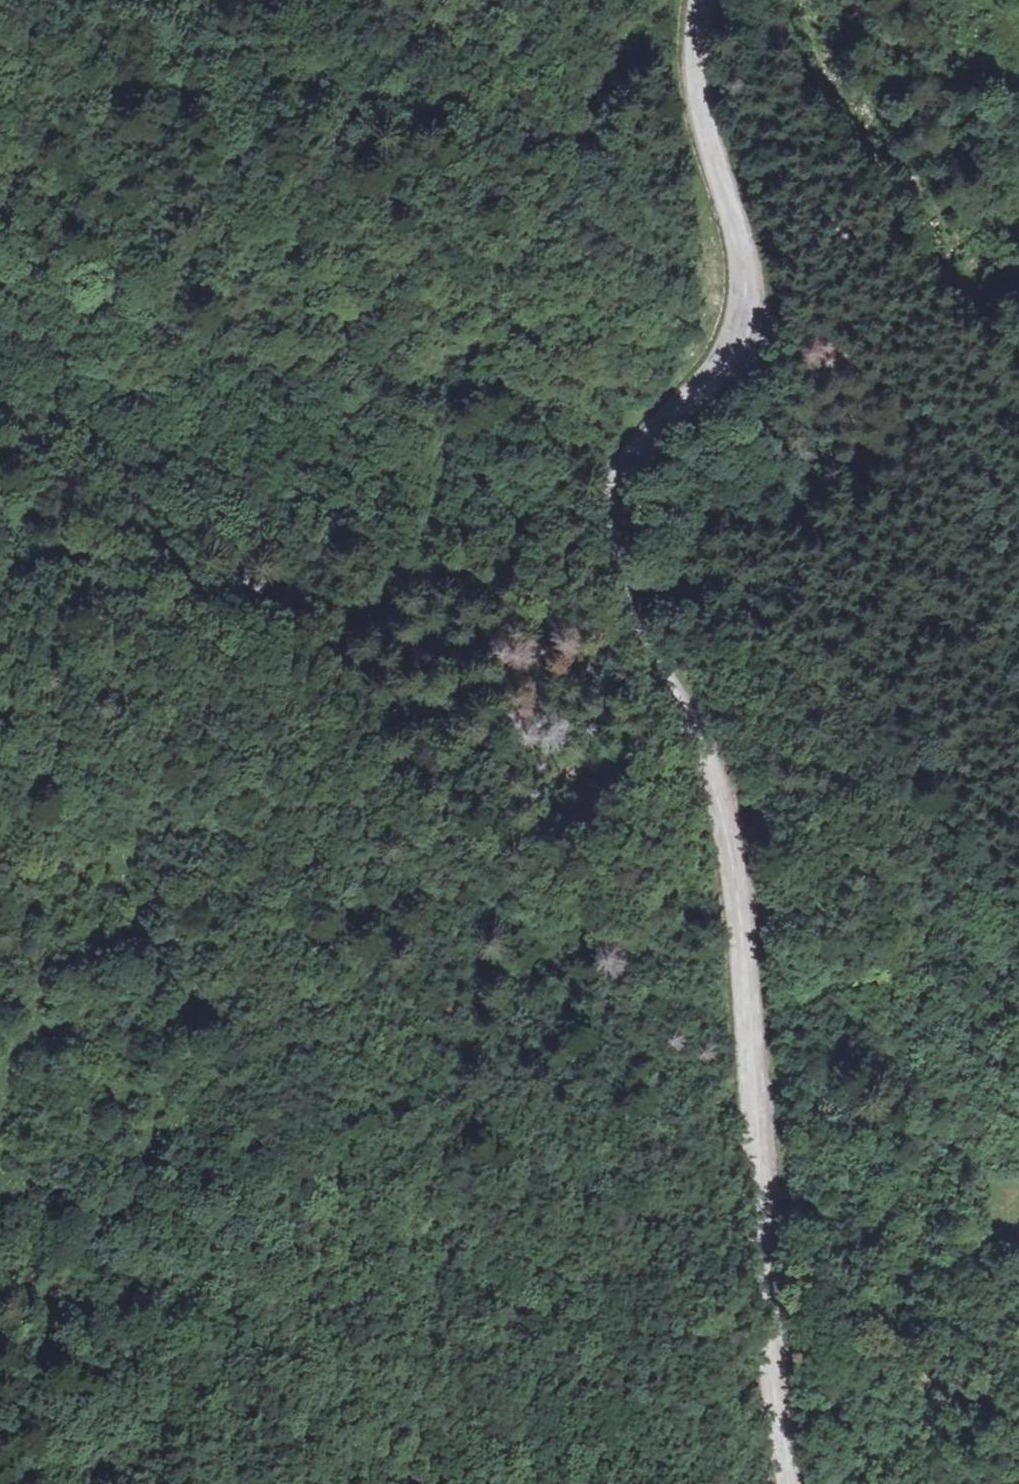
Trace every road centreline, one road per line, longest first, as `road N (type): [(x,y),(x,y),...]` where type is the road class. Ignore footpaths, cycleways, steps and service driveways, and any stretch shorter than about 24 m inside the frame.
road 1 (tertiary): [(786,1483),(759,1246),(731,853),(695,723),(637,615),(620,561),(630,476),(650,439),(729,343),(741,296),(741,257),(697,97),(698,0)]

